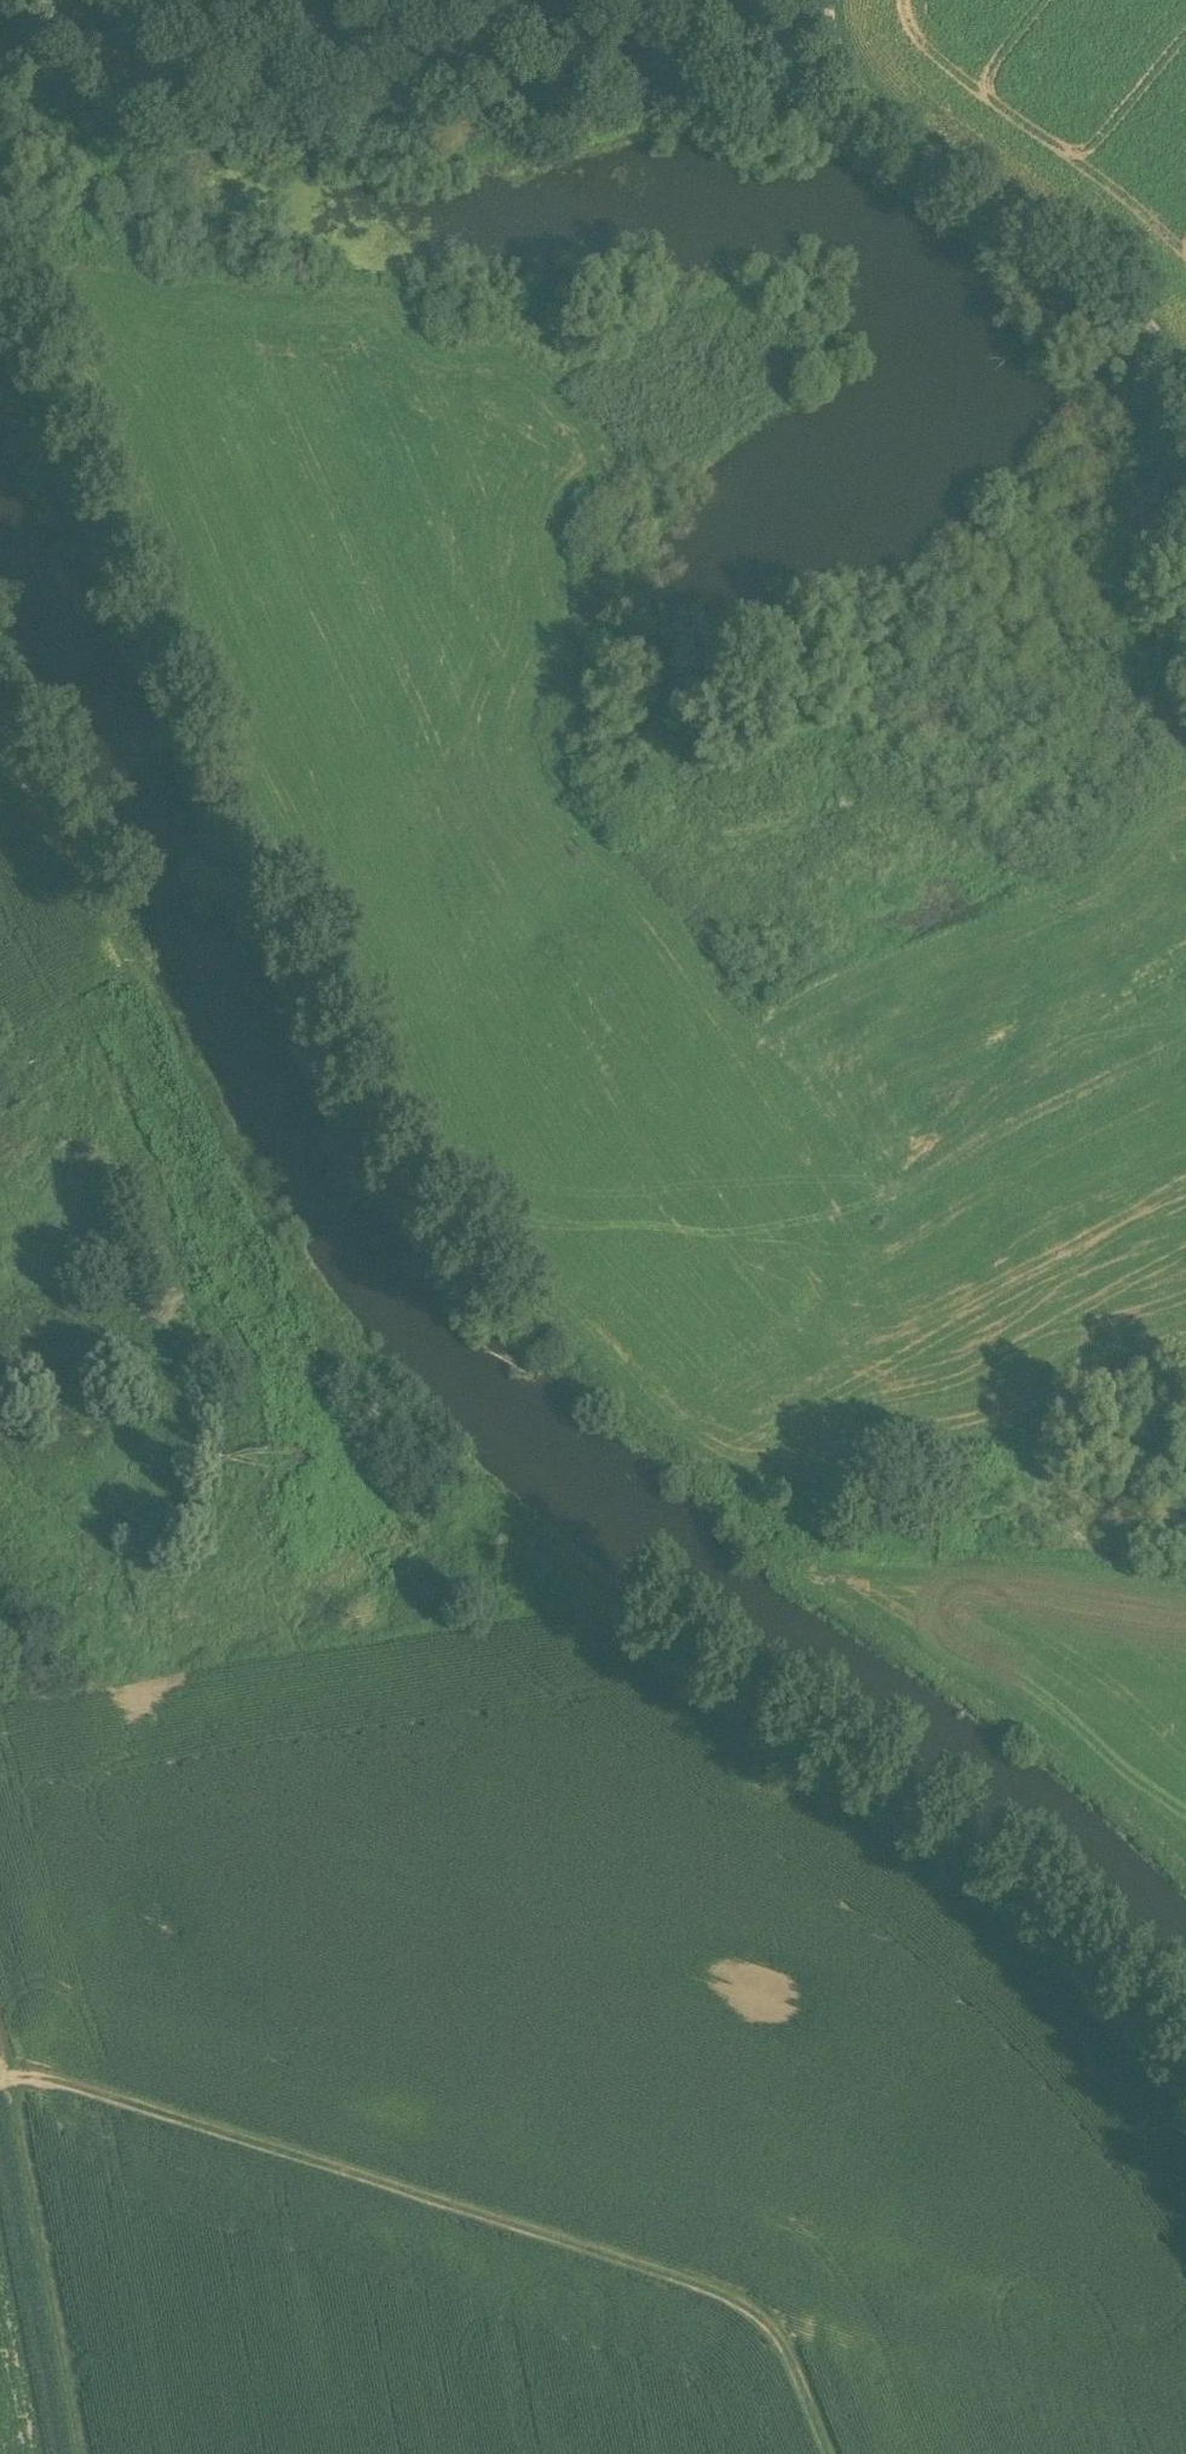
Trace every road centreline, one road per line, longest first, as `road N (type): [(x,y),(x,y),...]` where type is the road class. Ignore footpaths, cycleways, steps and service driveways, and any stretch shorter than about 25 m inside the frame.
road 1 (track): [(0,329),(383,1159),(447,1254),(606,1432),(698,1509),(1049,1753),(1185,1874)]
road 2 (track): [(0,685),(58,796),(227,1184),(389,1437),(595,1625),(1058,1960),(1185,2095)]
road 3 (track): [(0,2068),(118,2093),(733,2295),(764,2321),(822,2453)]
road 4 (track): [(1185,385),(1147,318),(1113,280),(901,132),(854,90),(830,56),(815,0)]
road 5 (track): [(77,2453),(0,2070)]

